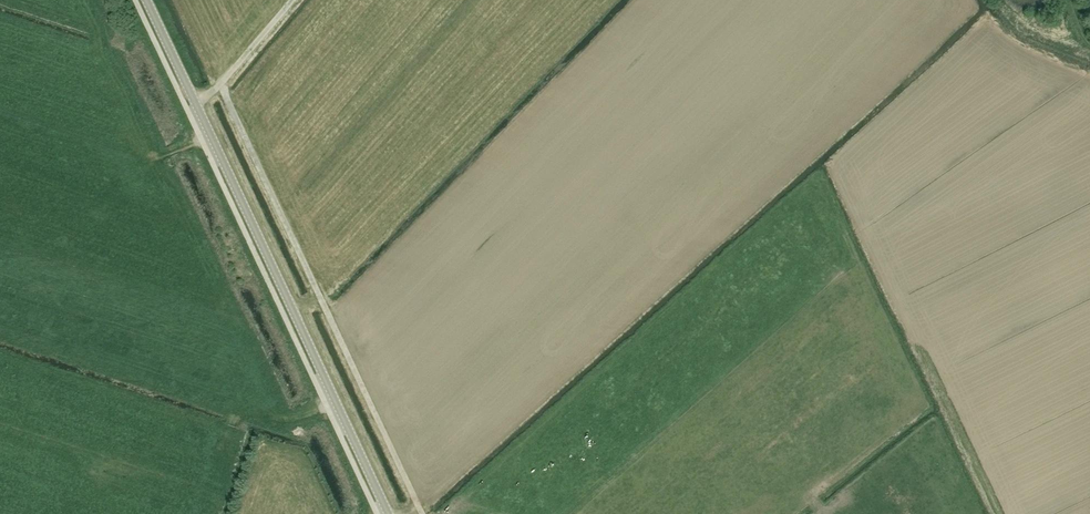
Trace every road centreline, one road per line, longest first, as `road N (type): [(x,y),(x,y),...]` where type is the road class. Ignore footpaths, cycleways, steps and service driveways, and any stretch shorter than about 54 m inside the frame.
road 1 (unclassified): [(390,513),(147,0)]
road 2 (track): [(422,513),(220,85)]
road 3 (track): [(196,104),(292,0)]

